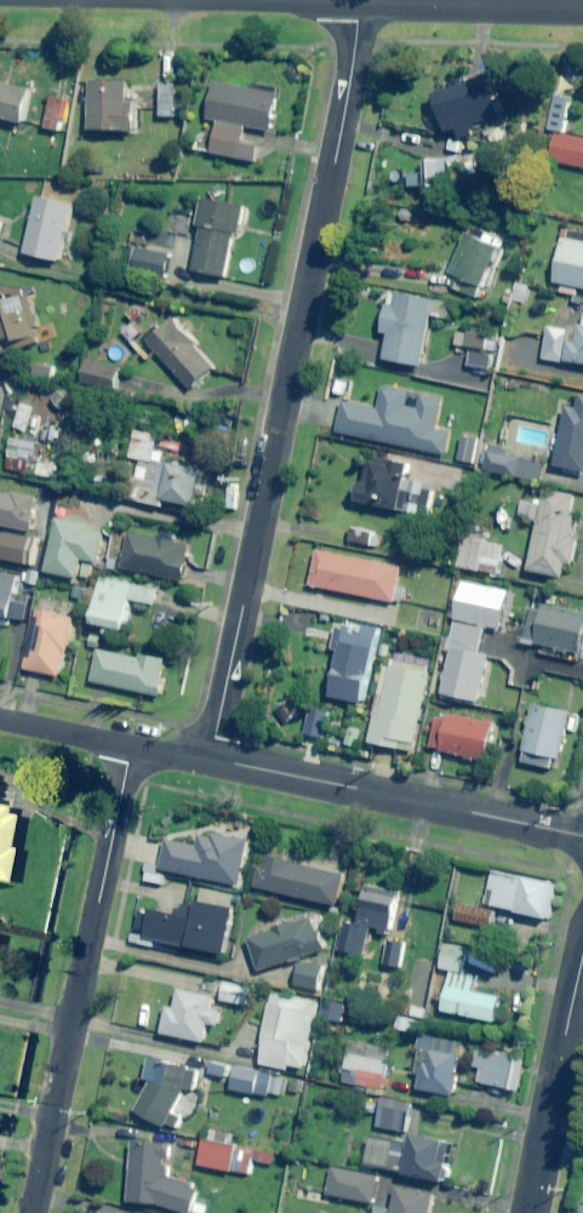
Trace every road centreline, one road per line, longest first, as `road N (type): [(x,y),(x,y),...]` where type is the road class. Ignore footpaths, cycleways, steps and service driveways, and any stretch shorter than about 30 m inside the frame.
road 1 (residential): [(209,760),(354,49),(354,0)]
road 2 (residential): [(32,1212),(130,750)]
road 3 (residential): [(209,760),(582,838)]
road 4 (tertiary): [(582,953),(529,1212)]
road 5 (residential): [(359,0),(582,9)]
road 6 (residential): [(0,721),(130,750)]

